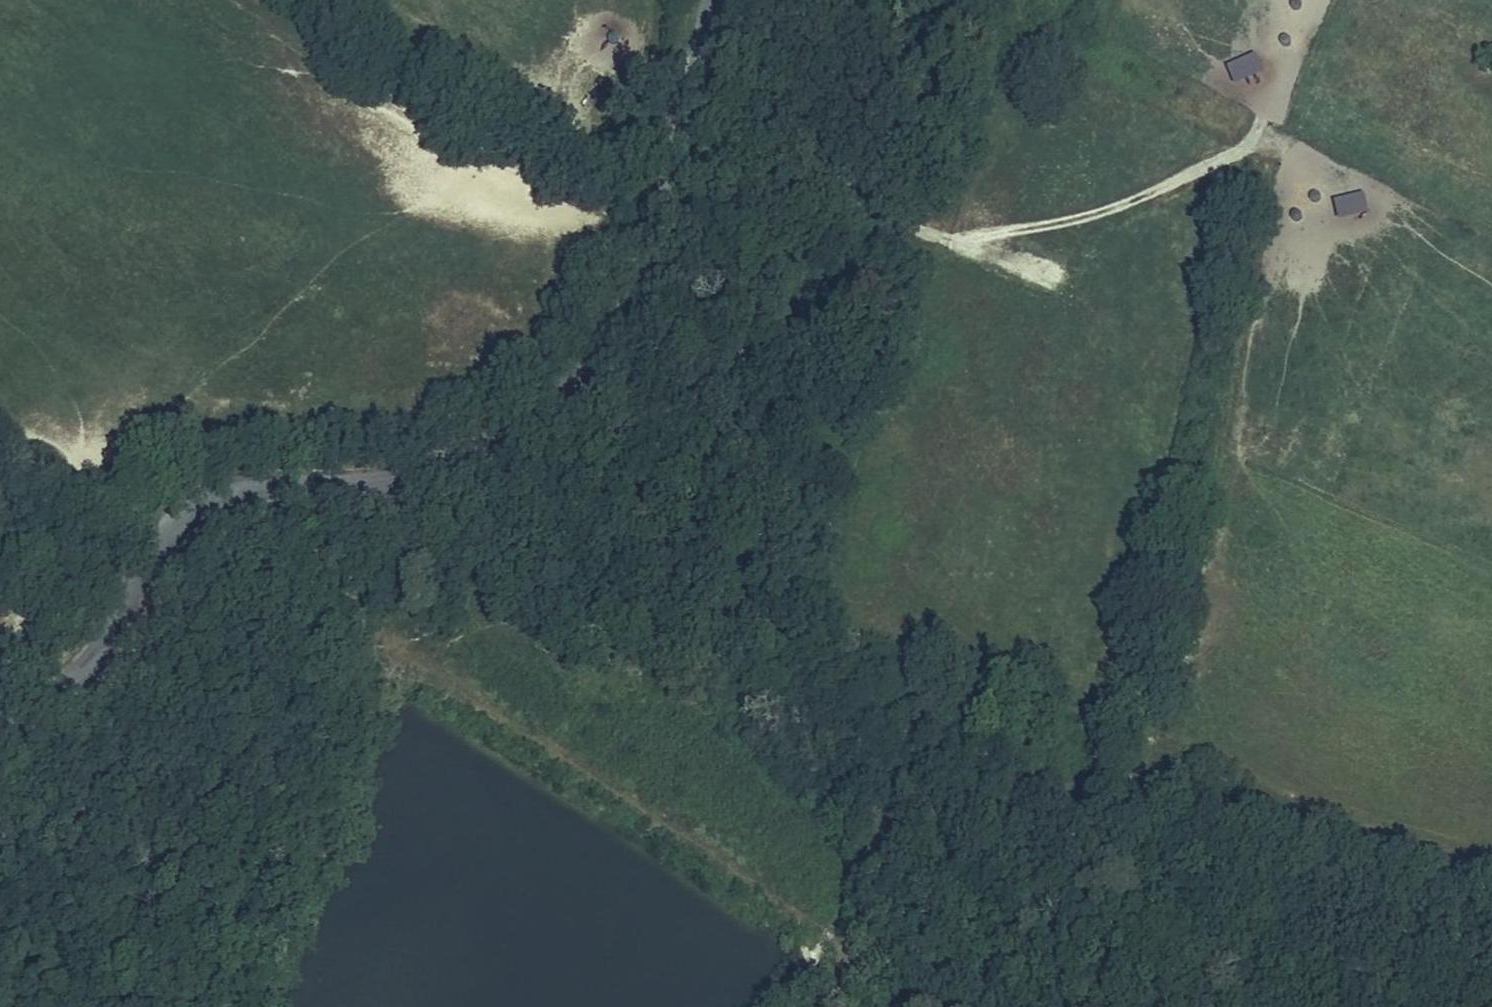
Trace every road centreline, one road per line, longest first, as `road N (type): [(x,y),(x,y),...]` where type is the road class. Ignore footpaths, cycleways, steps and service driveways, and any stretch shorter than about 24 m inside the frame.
road 1 (residential): [(0,736),(77,676),(185,531),(224,505),(260,492),(409,487),(467,475),(524,447),(579,406),(630,339),(675,255),(694,182),(702,45),(713,0)]

